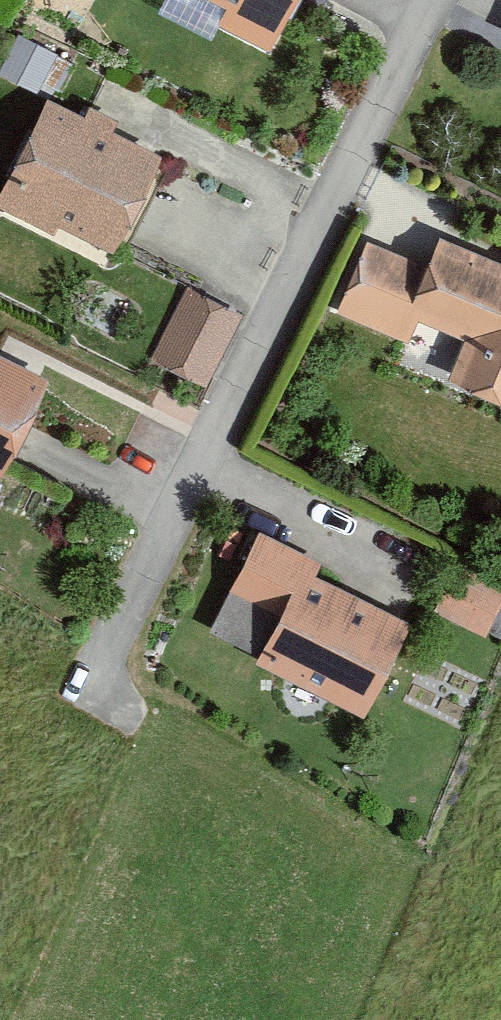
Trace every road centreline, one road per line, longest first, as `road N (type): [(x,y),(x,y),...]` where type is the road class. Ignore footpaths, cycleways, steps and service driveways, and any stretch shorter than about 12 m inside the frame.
road 1 (residential): [(96,661),(438,0)]
road 2 (track): [(36,1019),(65,958),(154,816),(160,734),(96,661)]

